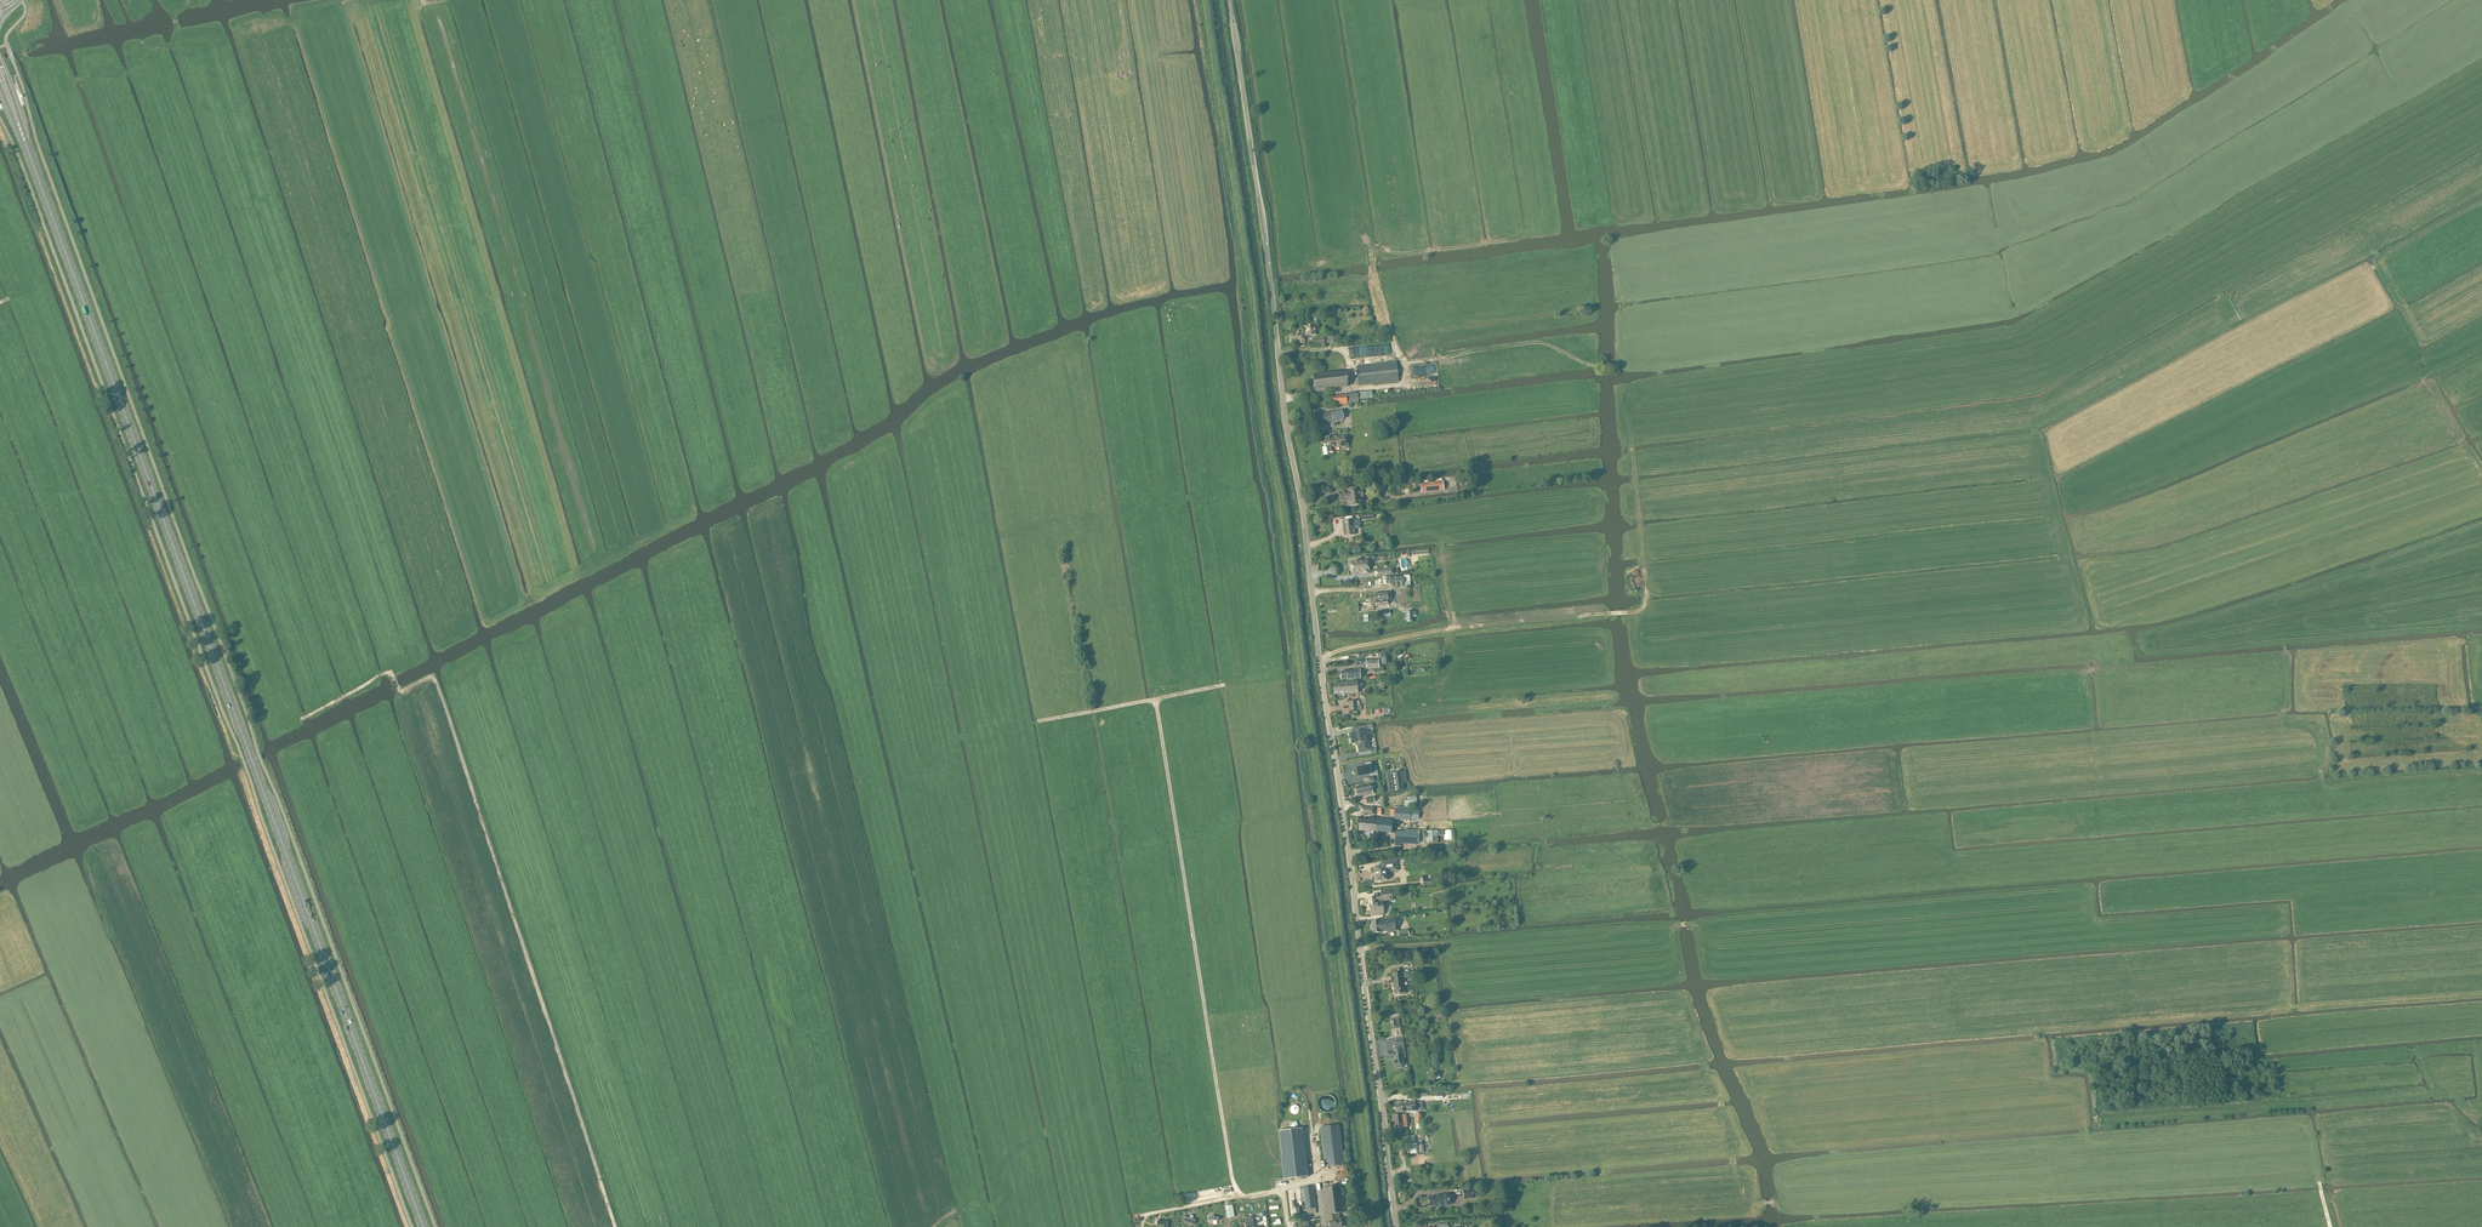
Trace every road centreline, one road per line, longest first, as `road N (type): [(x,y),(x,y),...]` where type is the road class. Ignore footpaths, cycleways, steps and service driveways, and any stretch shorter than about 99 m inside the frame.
road 1 (tertiary): [(1397,1226),(1228,0)]
road 2 (primary): [(25,141),(423,1226)]
road 3 (track): [(1318,1182),(1242,1197),(1232,1178),(1156,698),(963,737)]
road 4 (track): [(615,1226),(434,677),(399,691),(389,671),(300,719)]

